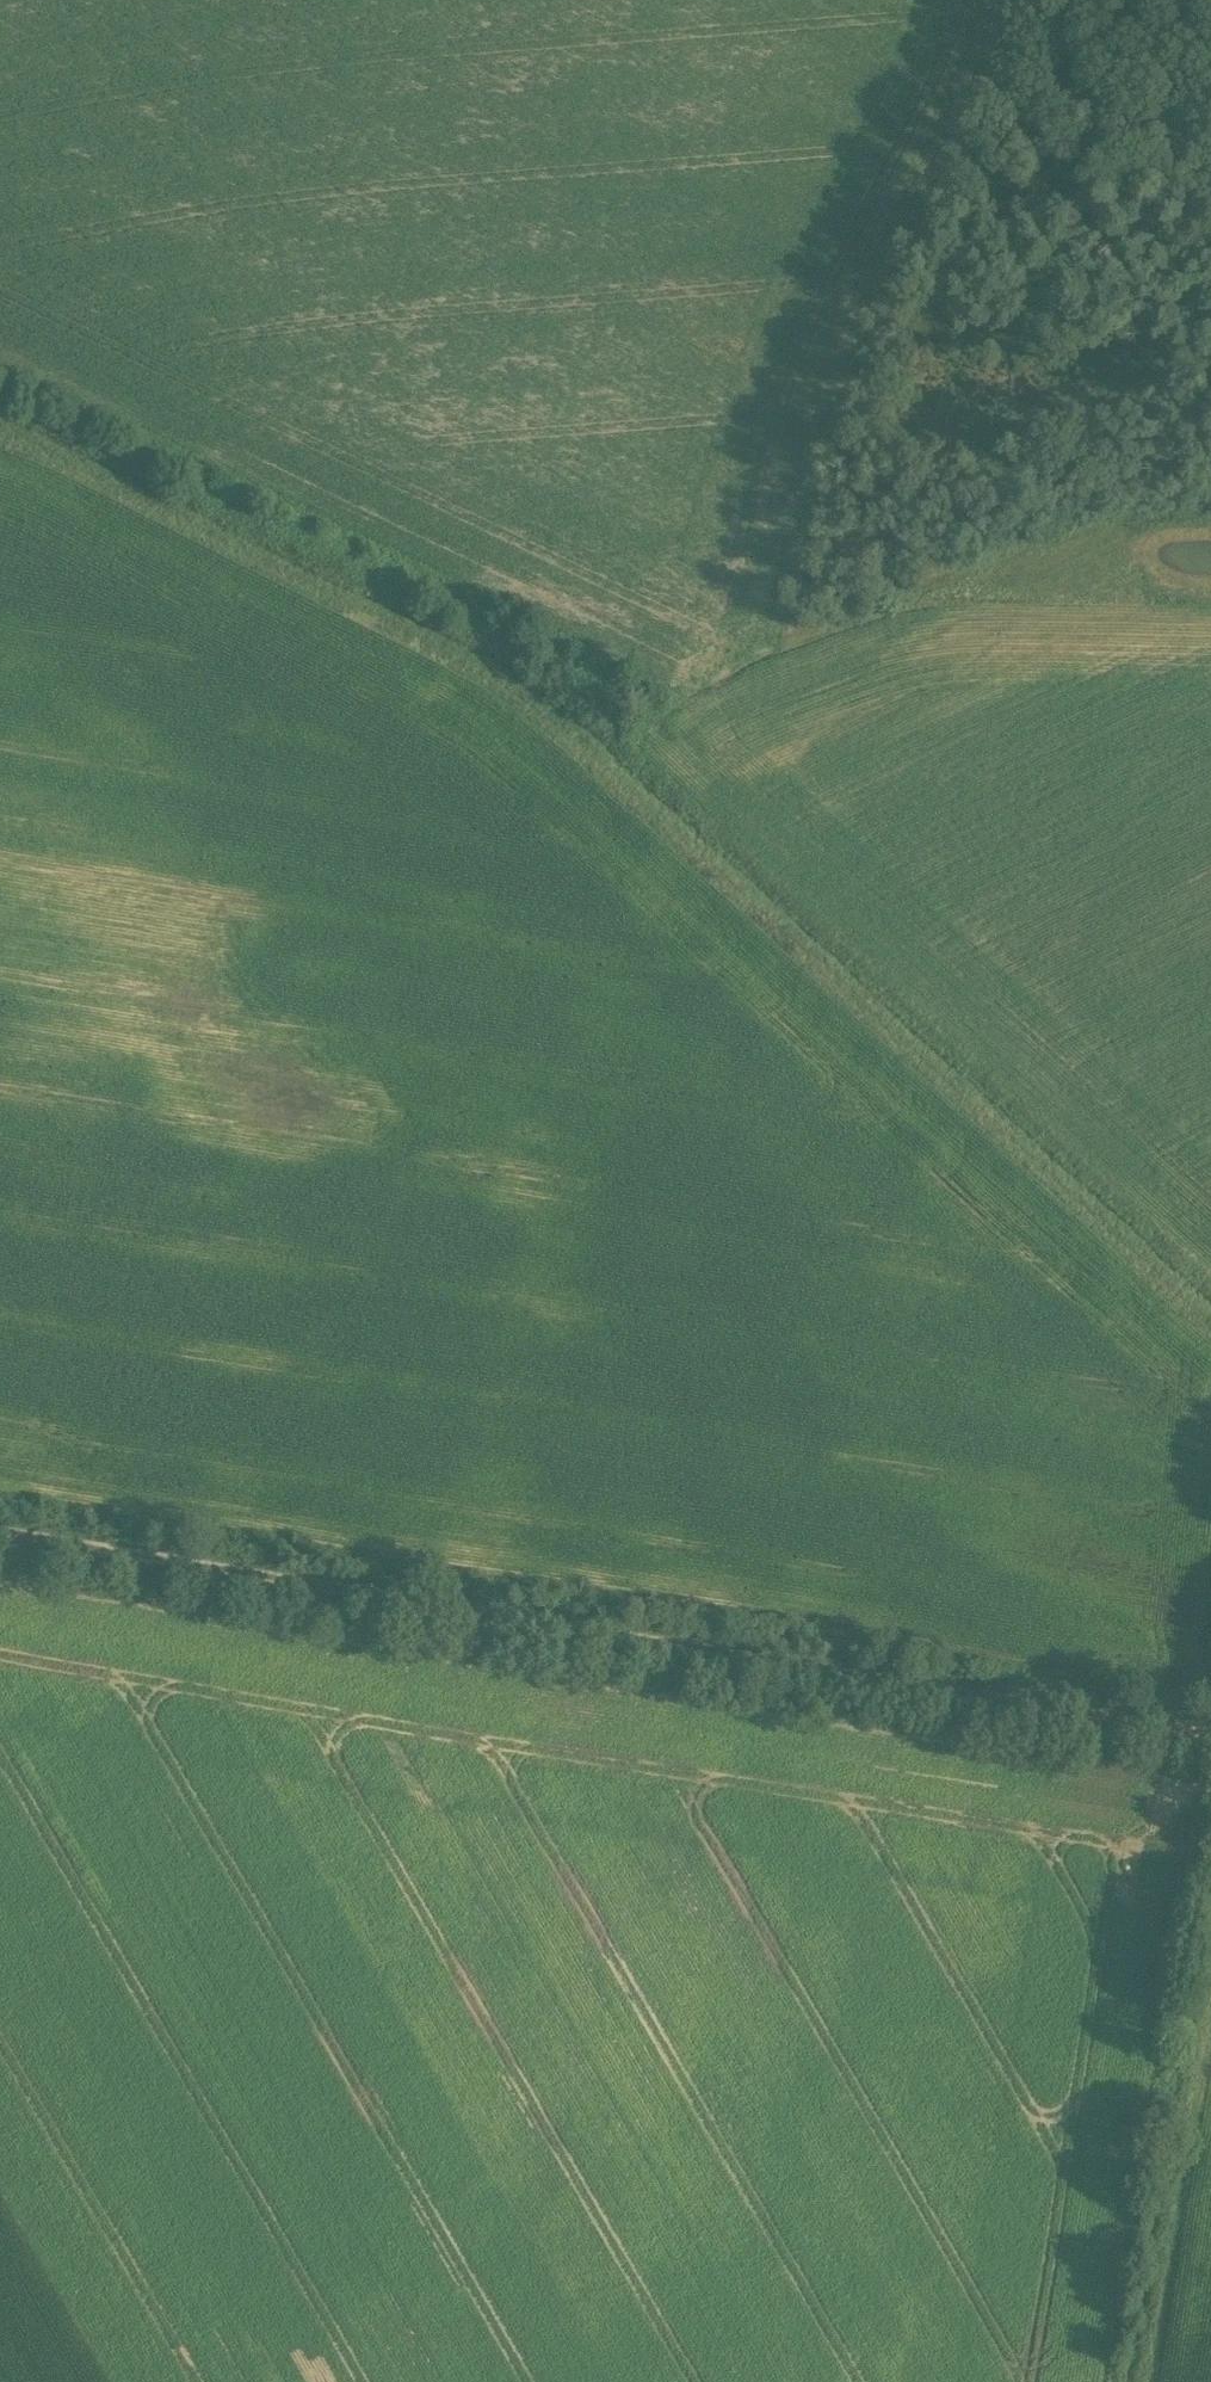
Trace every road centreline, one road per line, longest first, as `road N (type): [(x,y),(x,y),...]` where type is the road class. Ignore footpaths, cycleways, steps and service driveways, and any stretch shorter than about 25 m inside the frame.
road 1 (track): [(1210,1720),(0,1525)]

